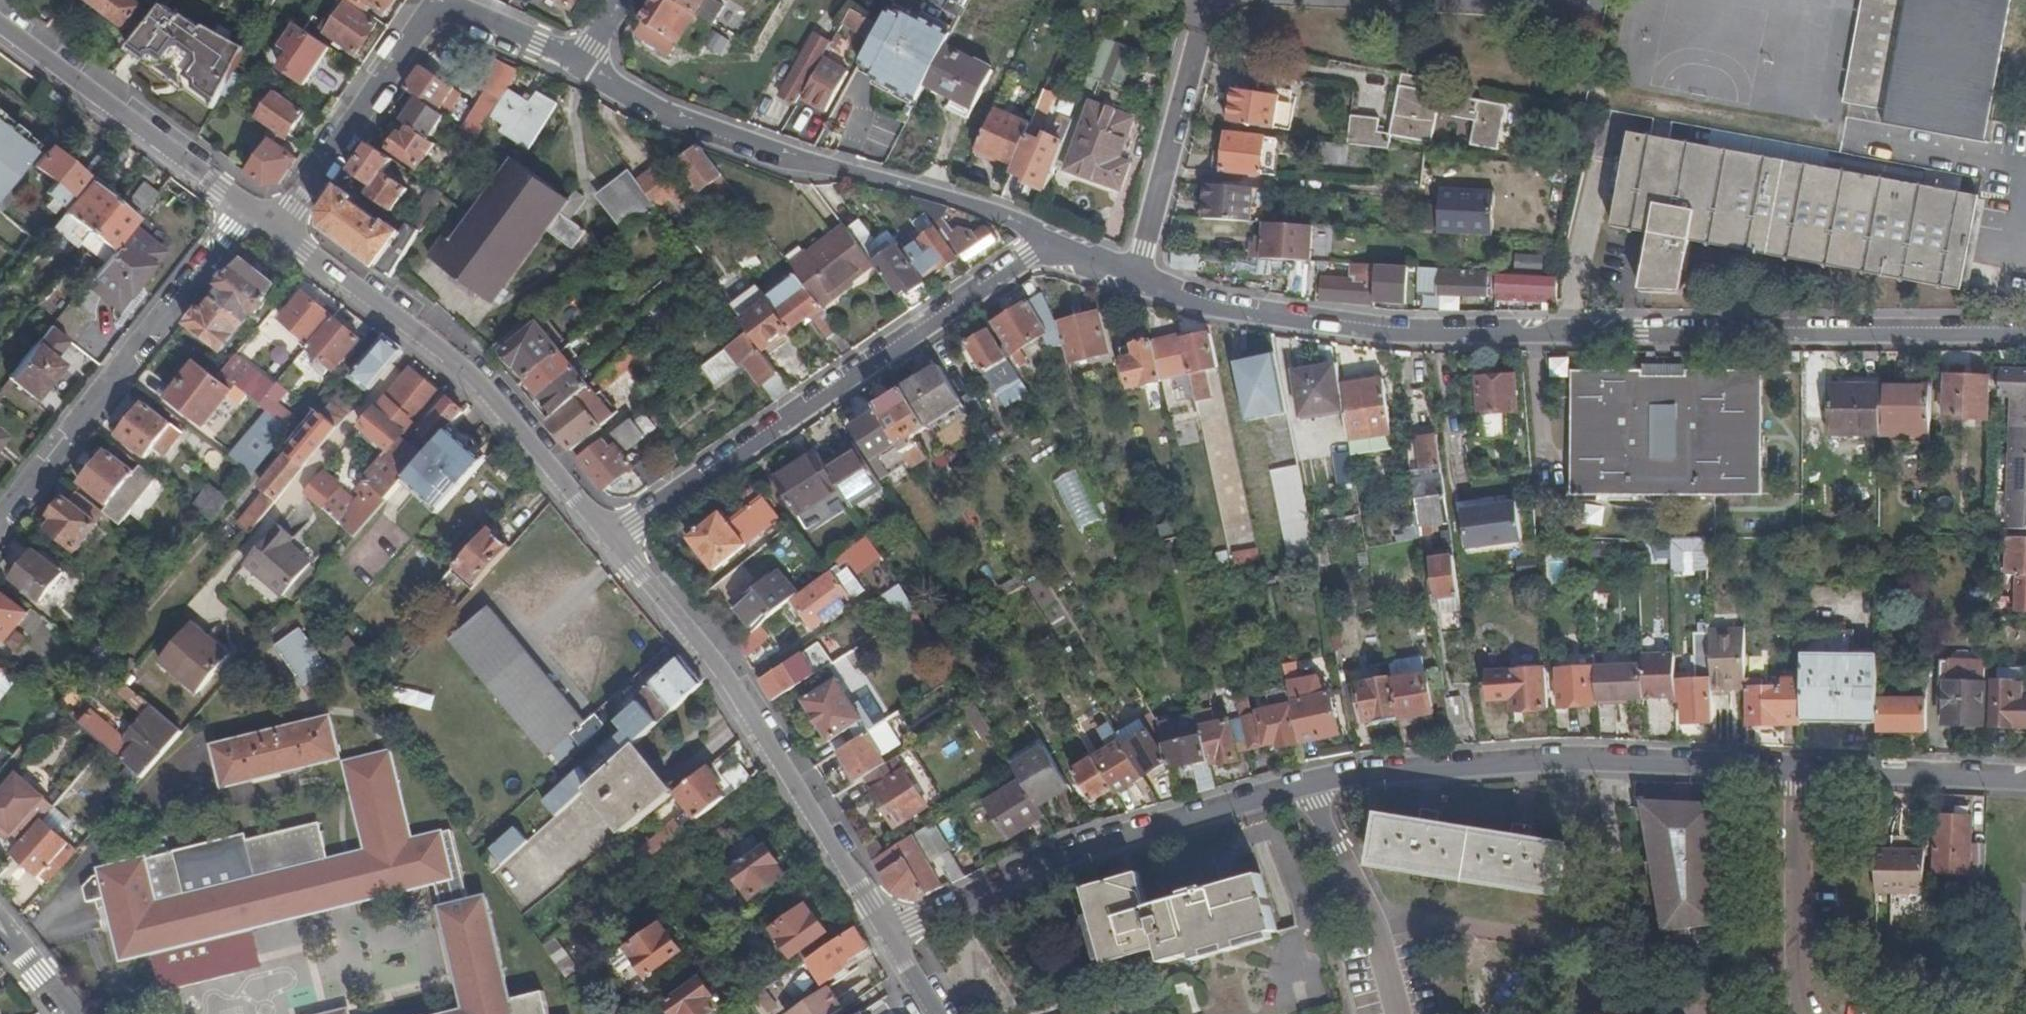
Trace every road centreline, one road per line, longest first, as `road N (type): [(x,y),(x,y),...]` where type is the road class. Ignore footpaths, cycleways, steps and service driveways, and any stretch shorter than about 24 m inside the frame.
road 1 (residential): [(2025,333),(1902,340),(1396,335),(1130,282)]
road 2 (residential): [(1050,245),(612,541)]
road 3 (residential): [(1050,245),(992,216),(800,164),(653,113),(575,67)]
road 4 (residential): [(1795,775),(1581,764),(1305,782)]
road 5 (secondary): [(888,936),(718,664),(612,541)]
road 6 (secondary): [(612,541),(473,377),(277,228)]
road 7 (residential): [(1305,782),(1049,856),(888,936)]
road 8 (residential): [(247,207),(0,520)]
road 9 (secondary): [(247,207),(0,26)]
road 10 (residential): [(277,228),(428,10)]
road 11 (residential): [(1196,35),(1130,282)]
road 12 (residential): [(1305,782),(1379,938),(1398,1013)]
road 13 (residential): [(1806,1013),(1797,982),(1795,775)]
road 14 (residential): [(2025,781),(1795,775)]
road 15 (residential): [(428,10),(445,9),(575,67)]

